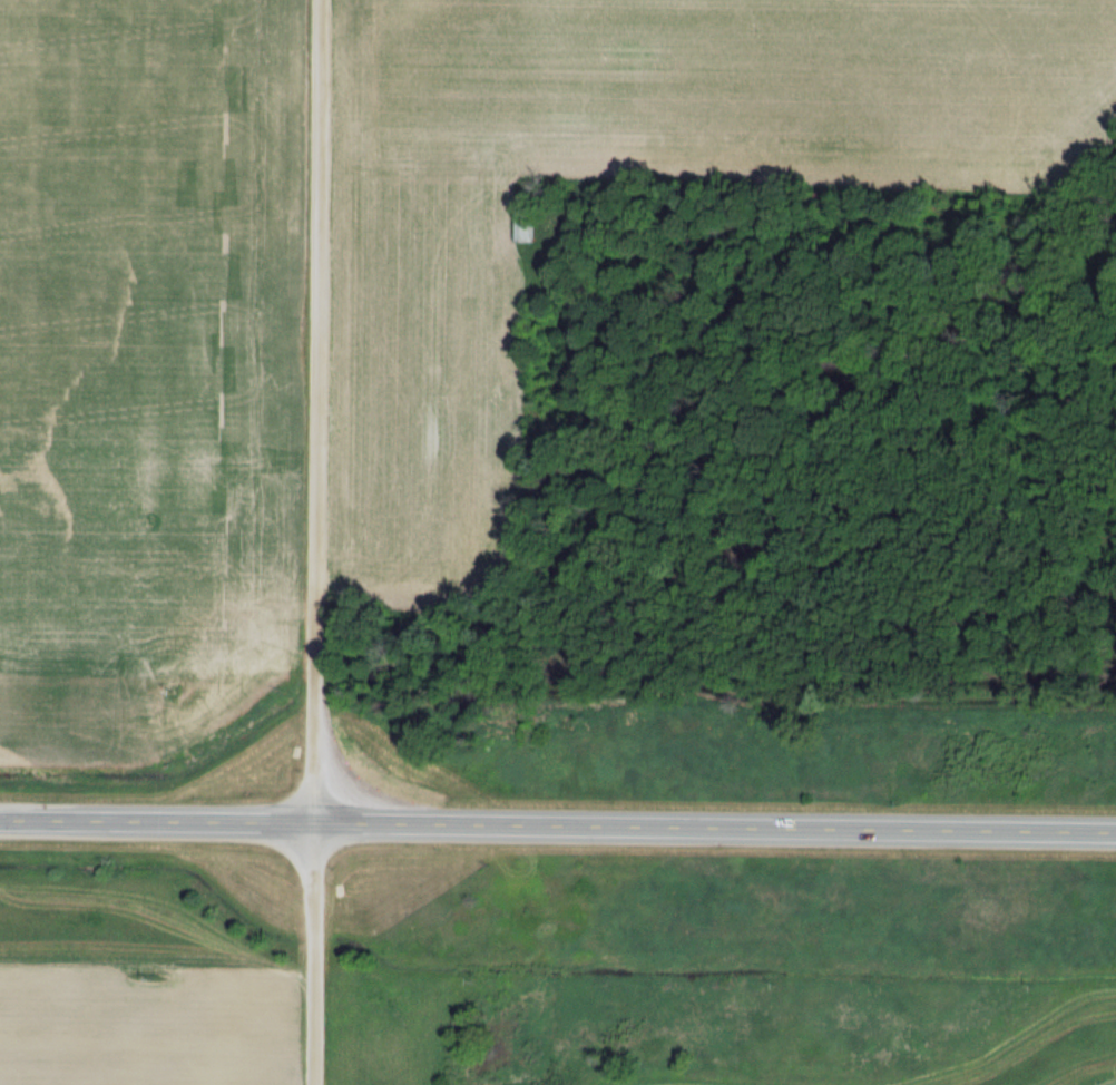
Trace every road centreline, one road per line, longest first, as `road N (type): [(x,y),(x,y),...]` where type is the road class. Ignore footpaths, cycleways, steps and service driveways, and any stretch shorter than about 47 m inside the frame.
road 1 (secondary): [(1115,828),(0,813)]
road 2 (residential): [(311,1084),(318,0)]

